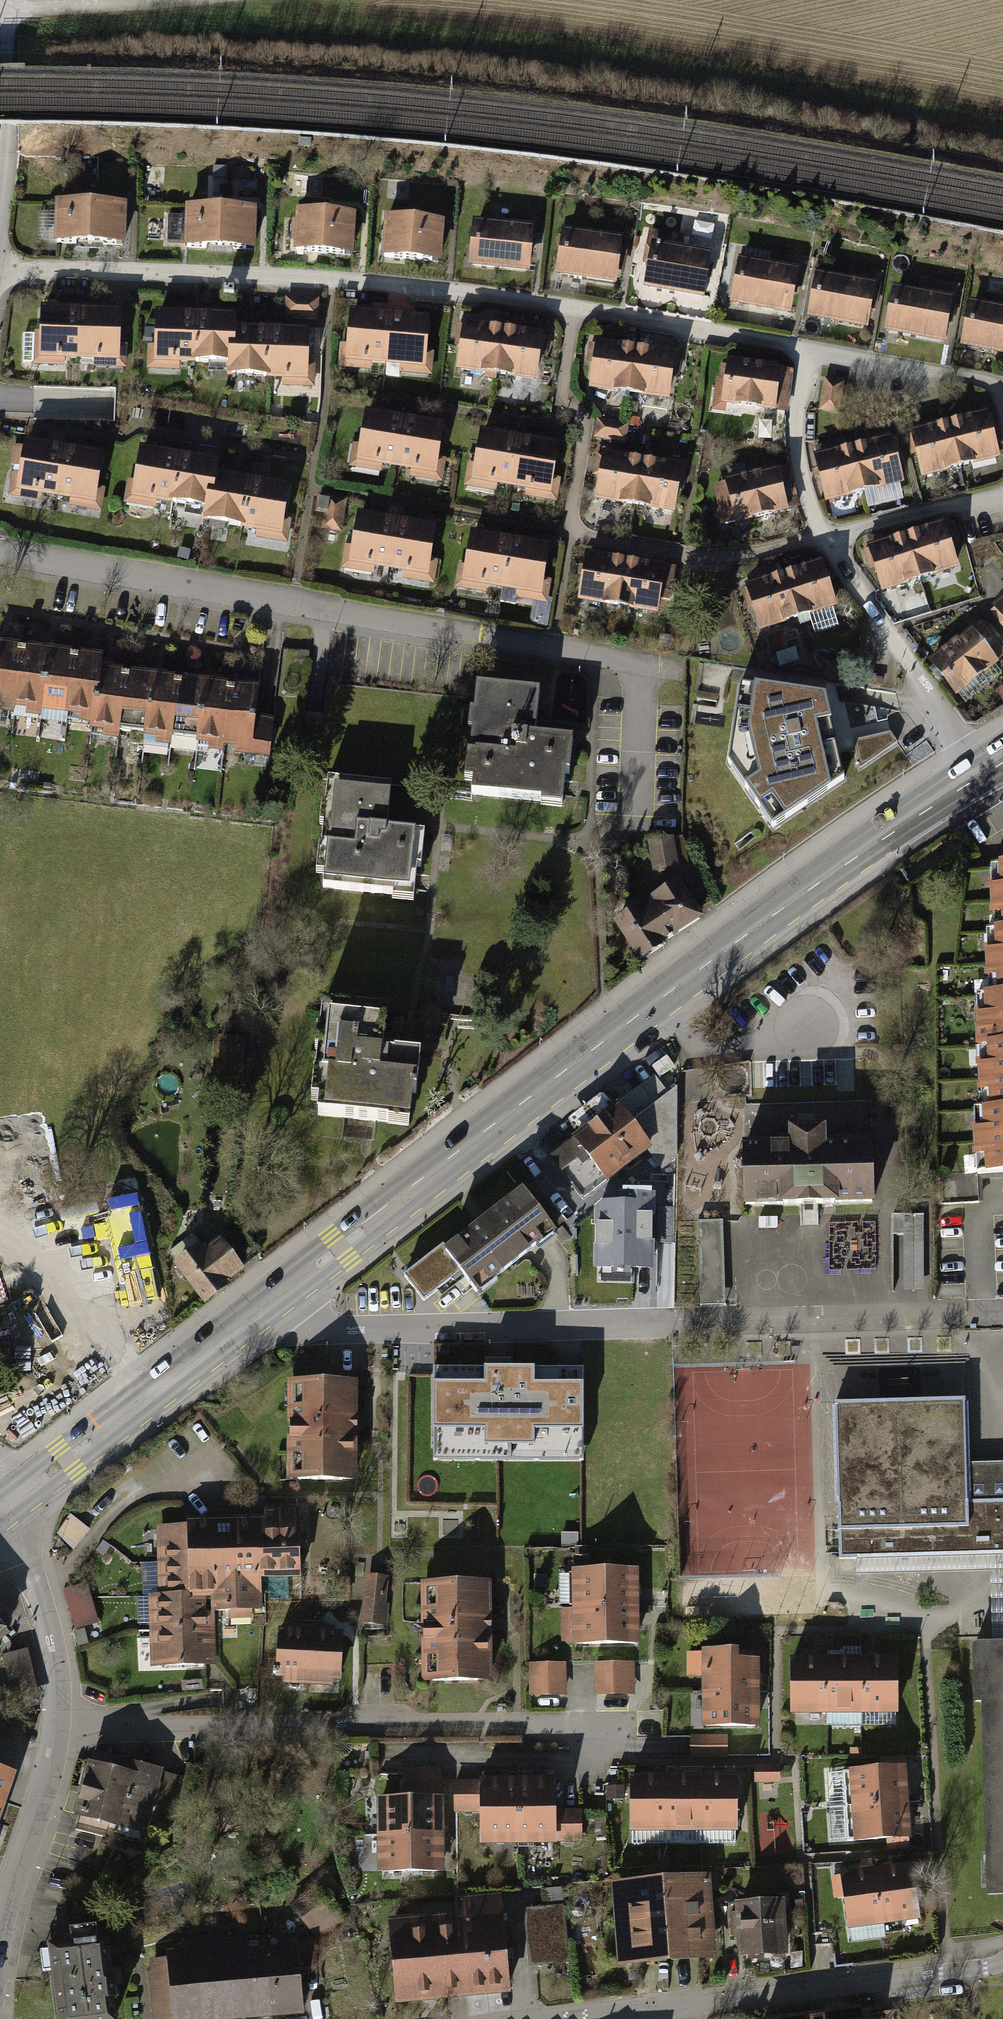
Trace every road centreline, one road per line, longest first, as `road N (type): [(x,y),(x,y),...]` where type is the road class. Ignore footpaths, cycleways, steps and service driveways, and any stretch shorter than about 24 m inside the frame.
road 1 (primary): [(275,1300),(479,1135),(831,872),(980,772)]
road 2 (residential): [(0,551),(626,667),(644,689),(639,814)]
road 3 (residential): [(1002,1313),(374,1326),(294,1323),(275,1300)]
road 4 (residential): [(0,274),(332,279),(575,309)]
road 5 (residential): [(594,1737),(517,1725),(60,1729)]
road 6 (residential): [(575,309),(566,407),(585,431),(572,533),(705,556),(829,537)]
road 7 (primary): [(2,1509),(275,1300)]
road 8 (residential): [(1002,1960),(946,1975),(677,2007)]
road 9 (residential): [(980,772),(829,537)]
road 10 (residential): [(575,309),(808,353)]
road 11 (residential): [(60,1729),(53,1785),(0,1951)]
road 12 (residential): [(2,1509),(51,1644),(60,1729)]
road 13 (residential): [(808,353),(998,384)]
road 14 (residential): [(0,10),(0,202)]
road 15 (residential): [(829,537),(801,450),(808,353)]
road 16 (residential): [(829,537),(1002,496)]
road 17 (track): [(161,0),(0,10)]

